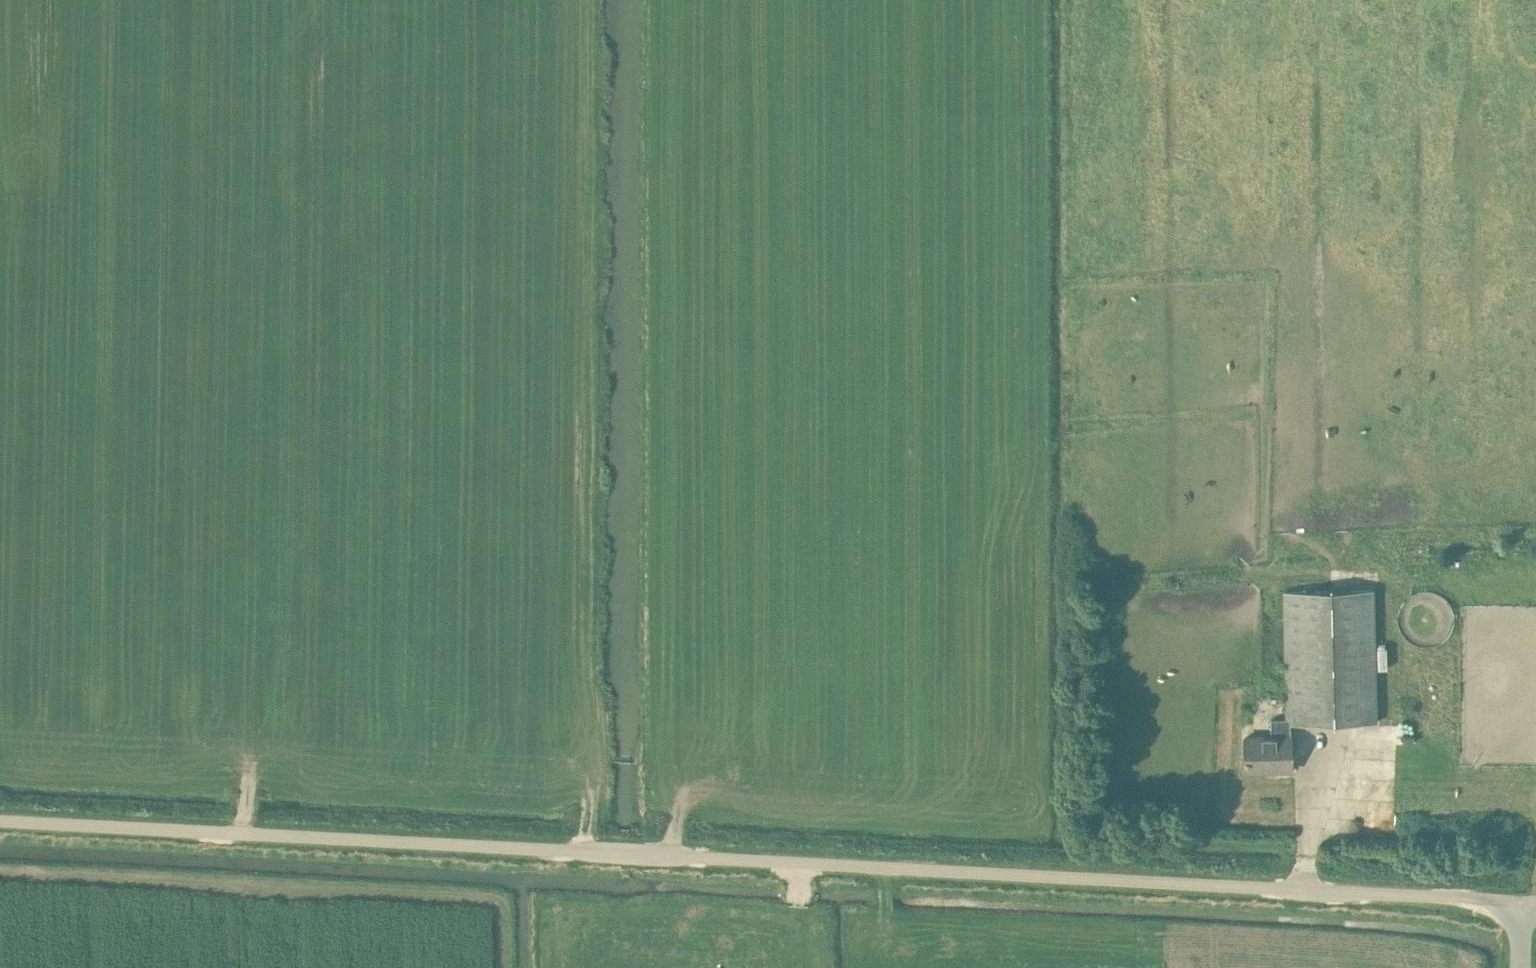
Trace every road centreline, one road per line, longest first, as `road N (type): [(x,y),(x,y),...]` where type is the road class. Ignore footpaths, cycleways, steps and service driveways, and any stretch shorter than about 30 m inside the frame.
road 1 (unclassified): [(1523,904),(0,822)]

